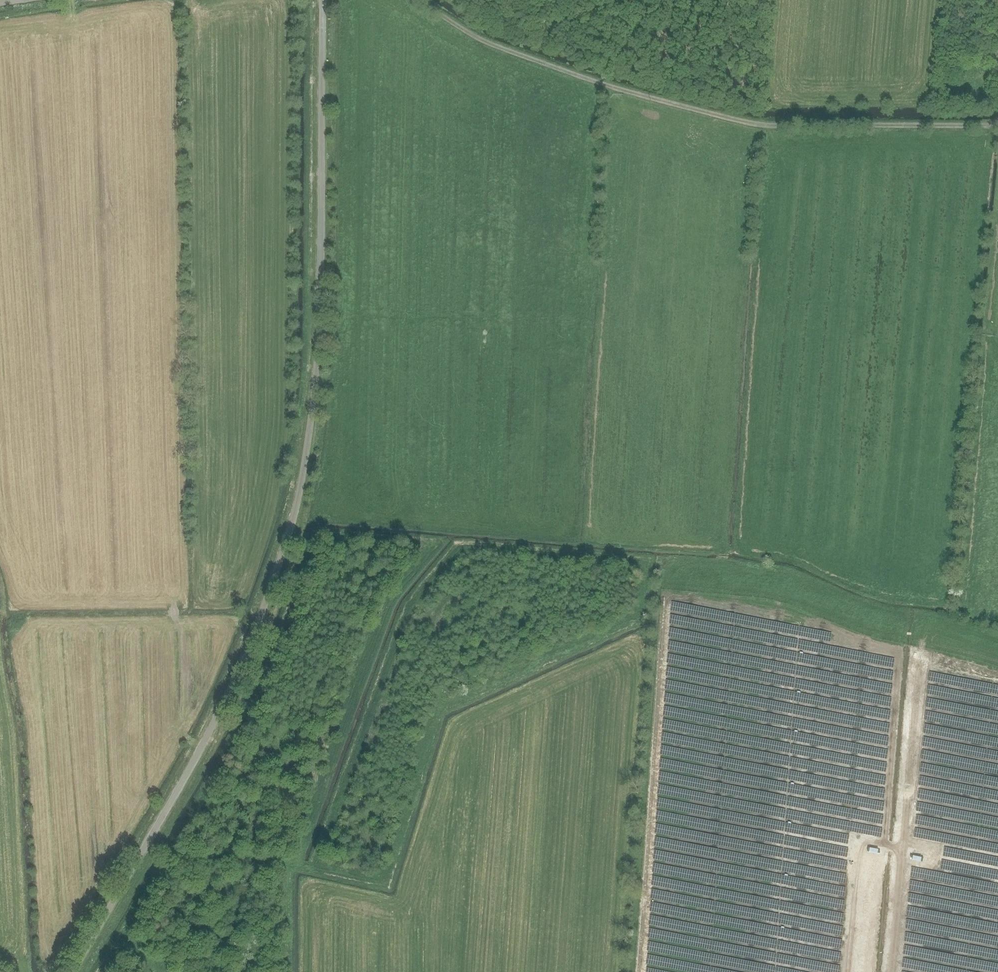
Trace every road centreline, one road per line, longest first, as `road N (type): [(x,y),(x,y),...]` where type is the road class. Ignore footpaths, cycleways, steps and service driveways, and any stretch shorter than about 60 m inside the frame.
road 1 (unclassified): [(73,971),(227,699),(298,503),(316,373),(323,0)]

